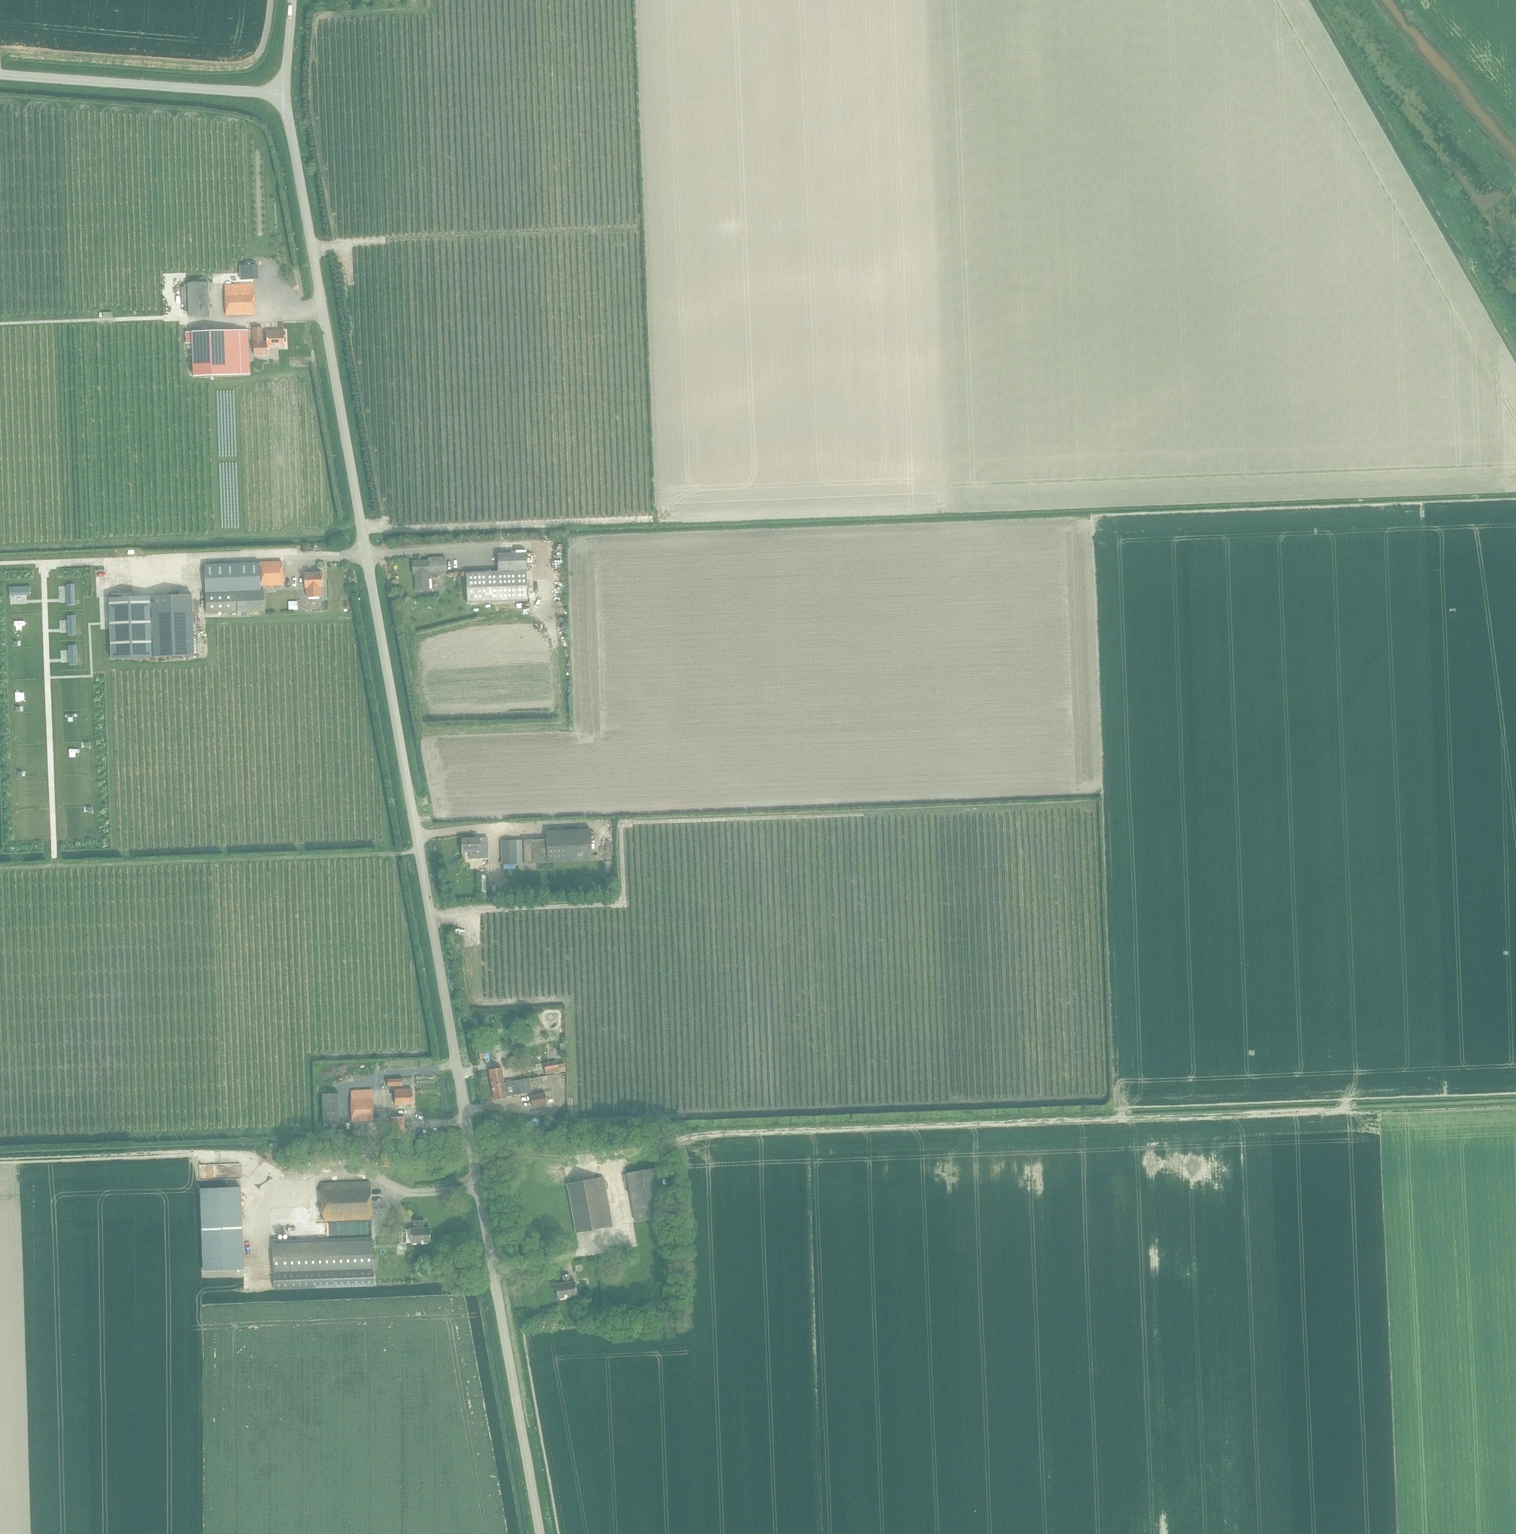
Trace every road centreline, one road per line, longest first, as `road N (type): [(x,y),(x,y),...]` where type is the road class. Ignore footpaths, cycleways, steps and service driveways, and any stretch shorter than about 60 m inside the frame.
road 1 (unclassified): [(536,1533),(287,95)]
road 2 (track): [(672,1140),(1515,1102)]
road 3 (track): [(312,245),(638,229)]
road 4 (unclassified): [(287,95),(0,74)]
road 5 (track): [(0,1161),(194,1154)]

